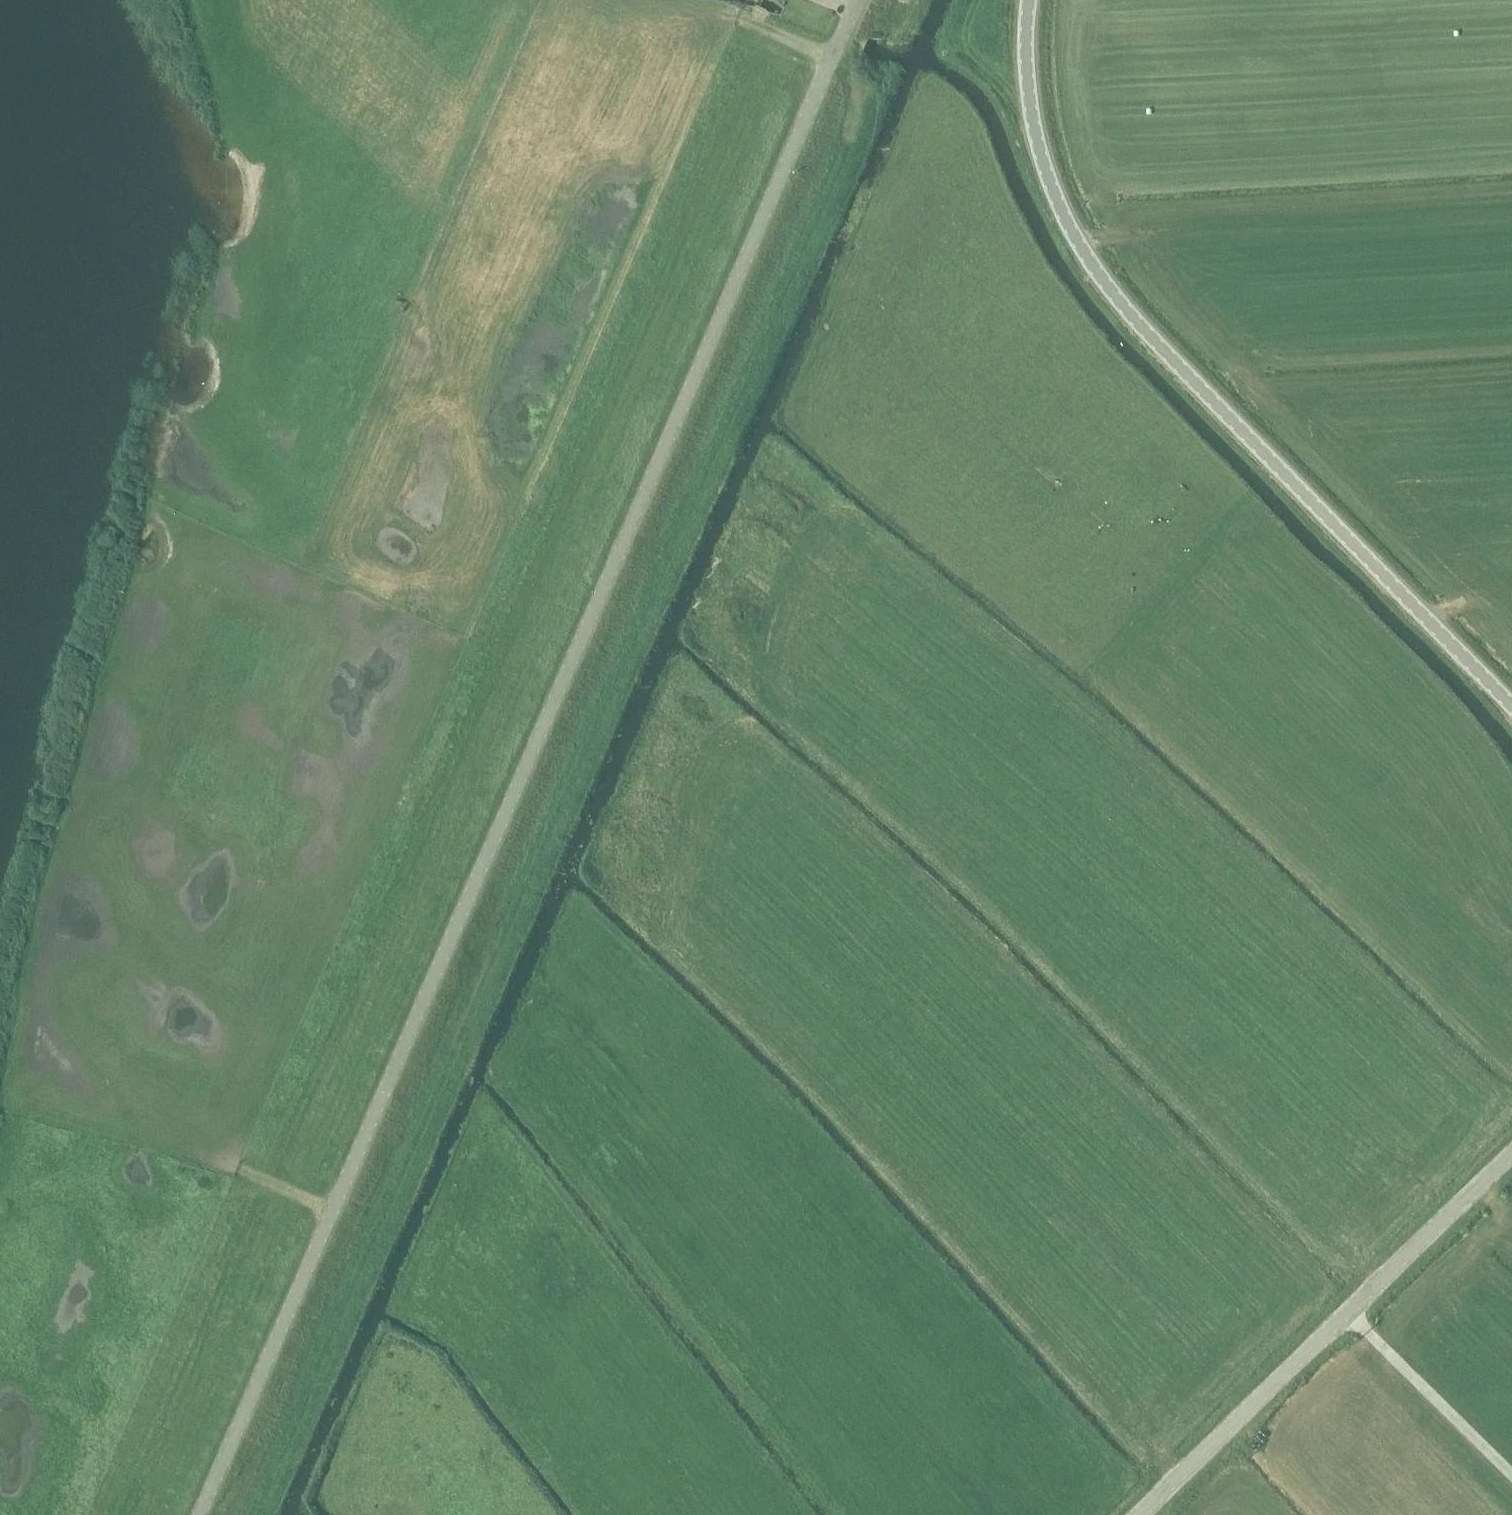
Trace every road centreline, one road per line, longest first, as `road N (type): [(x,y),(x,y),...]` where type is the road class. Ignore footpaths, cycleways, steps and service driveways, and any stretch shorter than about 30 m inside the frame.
road 1 (unclassified): [(861,0),(197,1514)]
road 2 (unclassified): [(1511,699),(1106,286),(1076,241),(1043,157),(1029,64),(1031,0)]
road 3 (unclassified): [(1128,1514),(1511,1148)]

